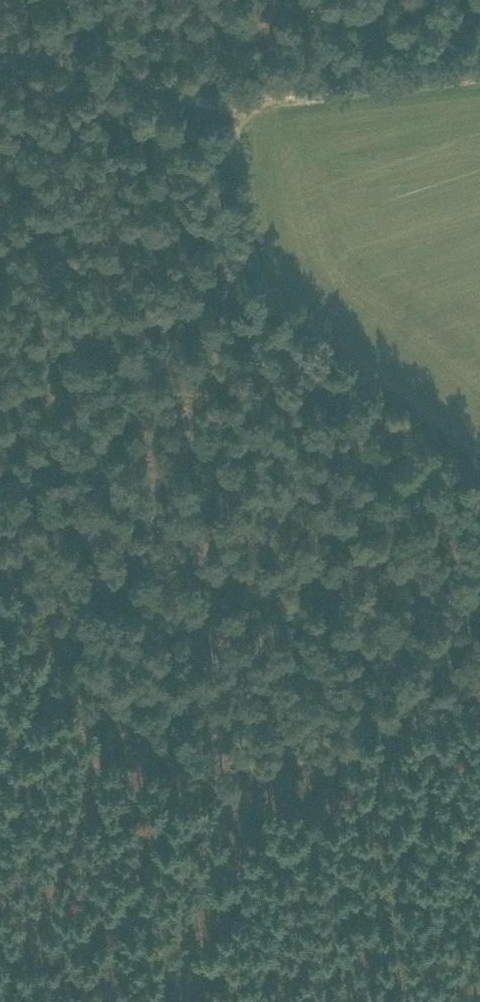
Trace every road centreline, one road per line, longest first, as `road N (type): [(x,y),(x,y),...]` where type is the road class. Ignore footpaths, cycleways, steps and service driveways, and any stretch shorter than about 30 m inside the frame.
road 1 (track): [(261,281),(232,262),(209,271),(158,385),(151,455),(174,709),(172,786),(92,1001)]
road 2 (track): [(479,462),(261,281)]
road 3 (track): [(0,40),(236,110)]
road 4 (track): [(236,110),(237,192),(261,281)]

